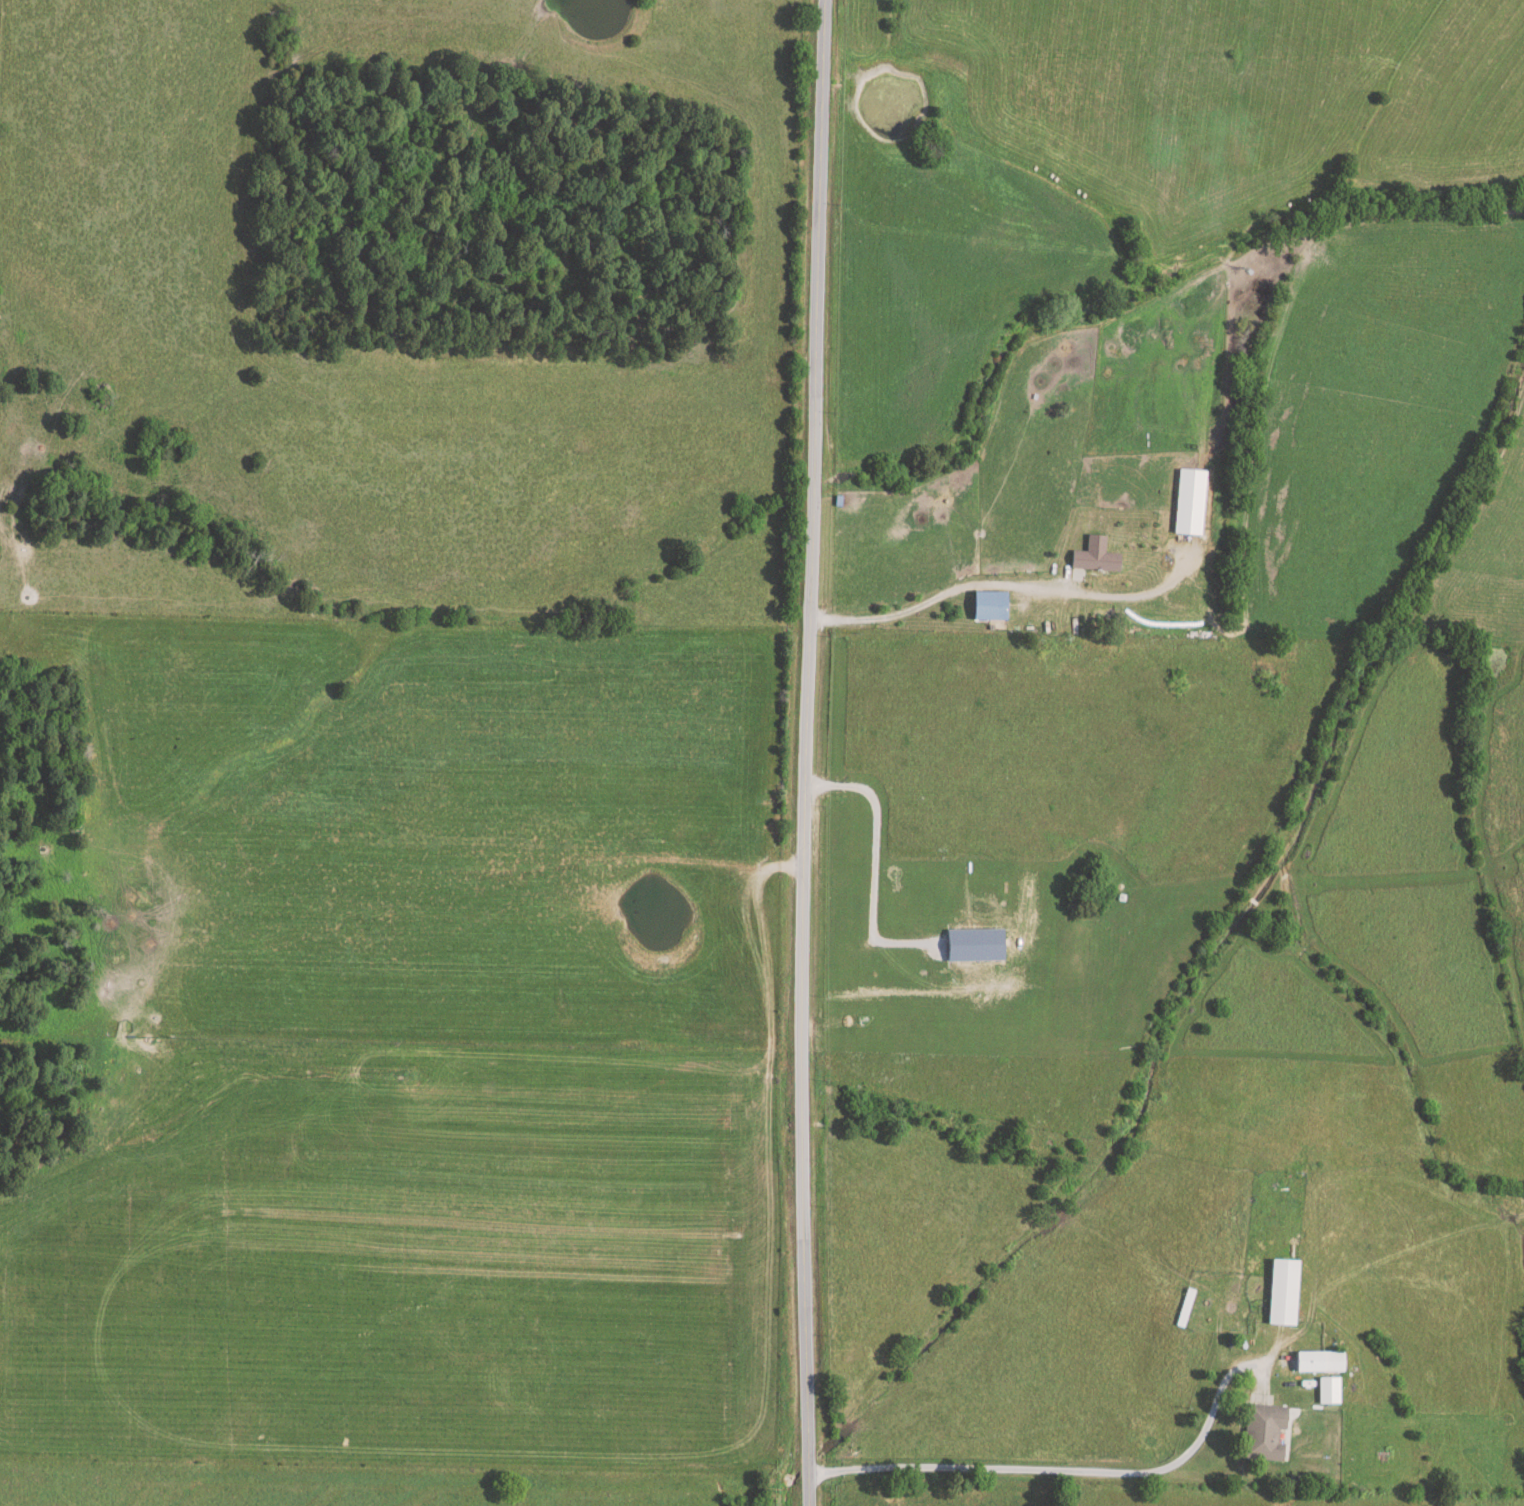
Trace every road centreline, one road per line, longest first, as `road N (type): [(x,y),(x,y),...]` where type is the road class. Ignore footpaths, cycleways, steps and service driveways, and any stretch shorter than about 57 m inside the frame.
road 1 (tertiary): [(806,1505),(796,1025),(821,0)]

